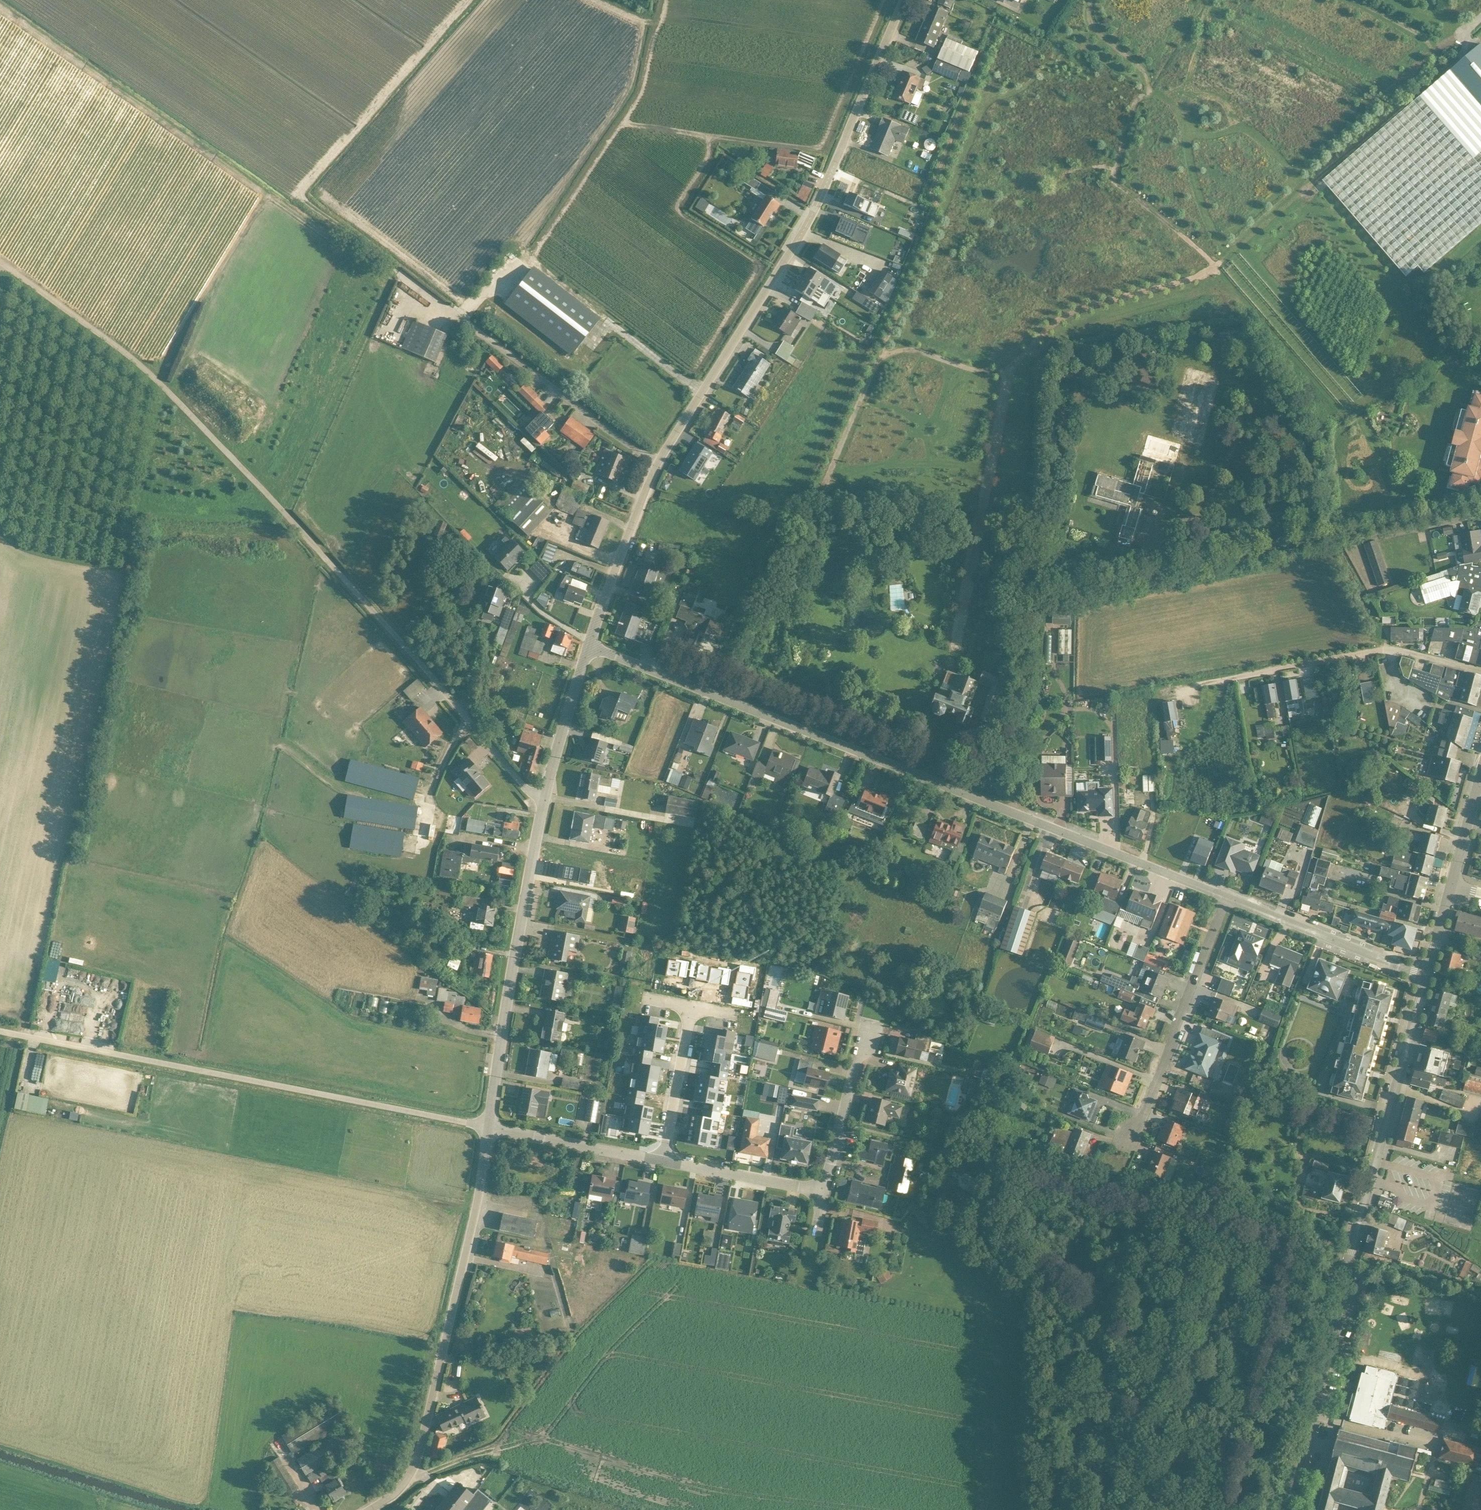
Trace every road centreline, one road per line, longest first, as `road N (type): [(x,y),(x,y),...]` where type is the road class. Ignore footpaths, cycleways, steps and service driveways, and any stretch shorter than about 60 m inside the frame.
road 1 (track): [(647,490),(696,506),(802,504),(828,481),(886,355),(913,351),(1000,372),(1079,310),(1212,270),(1212,261),(1114,178),(1136,101),(1150,89),(1139,66),(1095,30),(1091,0)]
road 2 (unclassified): [(0,260),(148,373),(525,788),(544,800)]
road 3 (unclassified): [(1230,898),(589,645)]
road 4 (tertiary): [(1425,977),(1285,1509)]
road 5 (tertiary): [(904,0),(804,229),(657,464)]
road 6 (unclassified): [(488,1127),(0,1030)]
road 7 (tertiary): [(488,1127),(420,1451),(399,1489),(369,1509)]
road 8 (track): [(883,357),(1016,31)]
road 9 (track): [(1212,270),(1461,47),(1457,40)]
road 10 (tertiary): [(544,800),(488,1127)]
road 11 (unclassified): [(400,272),(657,464)]
road 12 (residential): [(1230,898),(1129,1143)]
road 13 (unclassified): [(1425,977),(1230,898)]
road 14 (tertiary): [(657,464),(589,645)]
road 15 (residential): [(488,1127),(664,1160)]
road 16 (residential): [(871,1028),(822,1187)]
road 17 (tertiary): [(589,645),(544,800)]
road 18 (residential): [(664,1160),(822,1187)]
road 19 (residential): [(690,1008),(664,1160)]
road 20 (track): [(1354,0),(1439,51),(1480,18)]
road 21 (tertiary): [(1480,760),(1448,878)]

